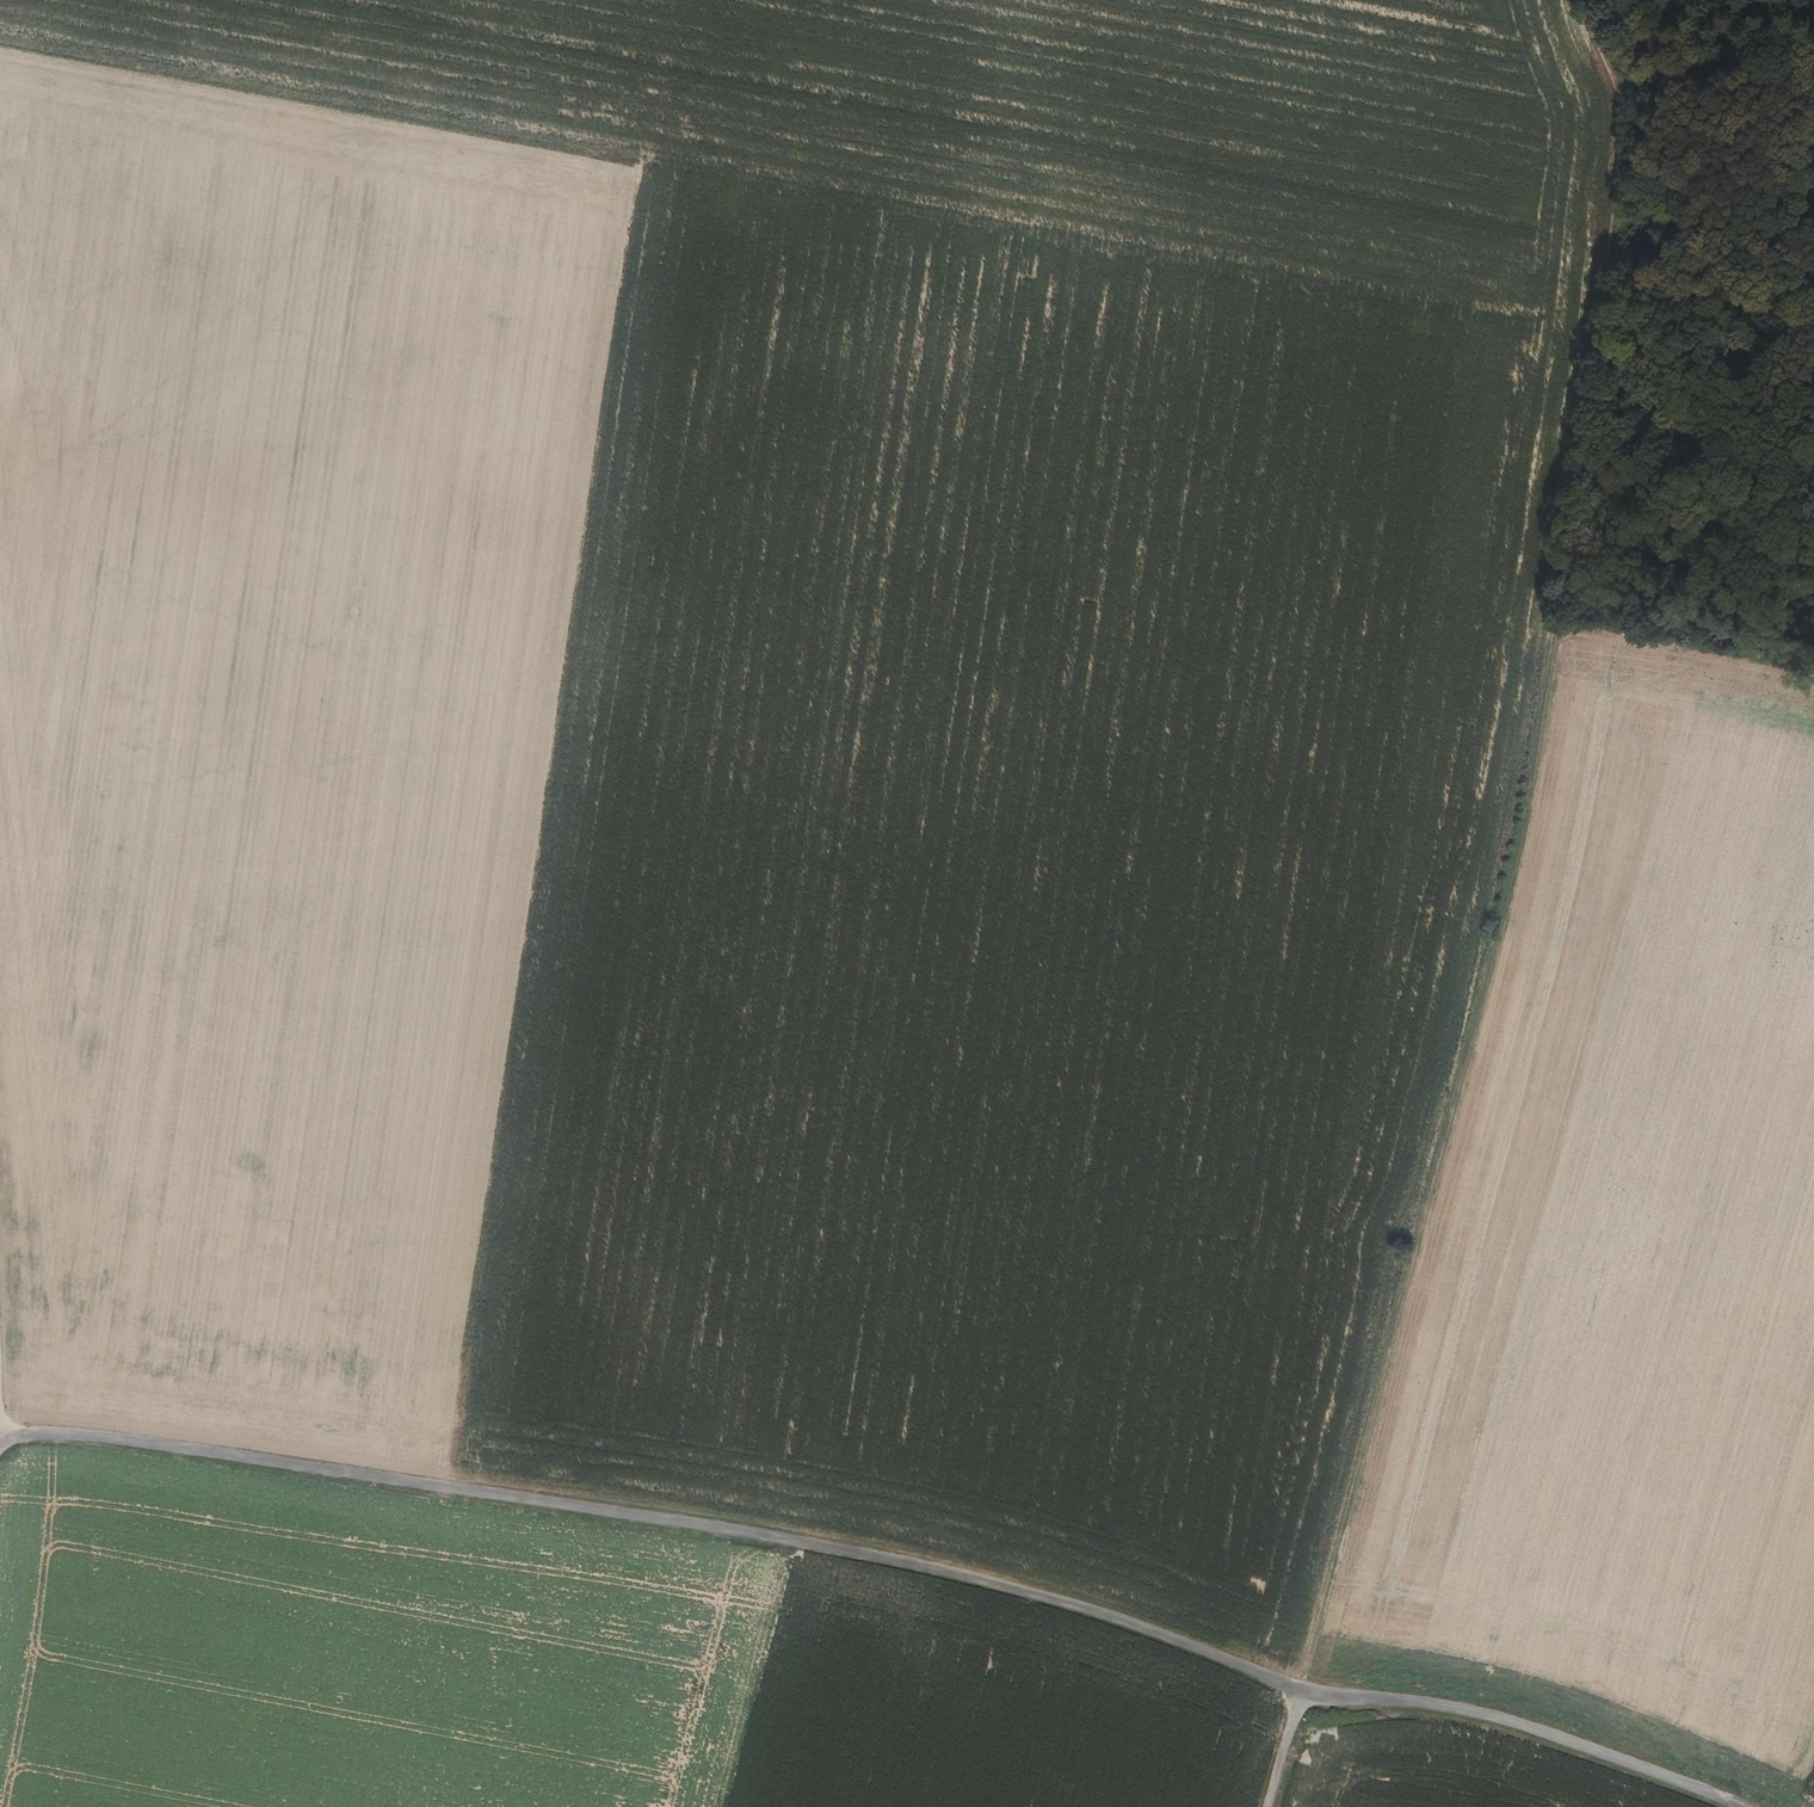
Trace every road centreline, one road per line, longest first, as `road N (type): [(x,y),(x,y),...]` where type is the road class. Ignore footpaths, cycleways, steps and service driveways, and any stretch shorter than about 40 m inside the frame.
road 1 (track): [(0,1445),(51,1432),(101,1436),(892,1560),(1064,1602),(1301,1692),(1442,1703),(1516,1720),(1745,1806)]
road 2 (track): [(1599,54),(1635,134),(1543,686),(1512,852),(1301,1692)]
road 3 (track): [(1813,44),(1599,54)]

